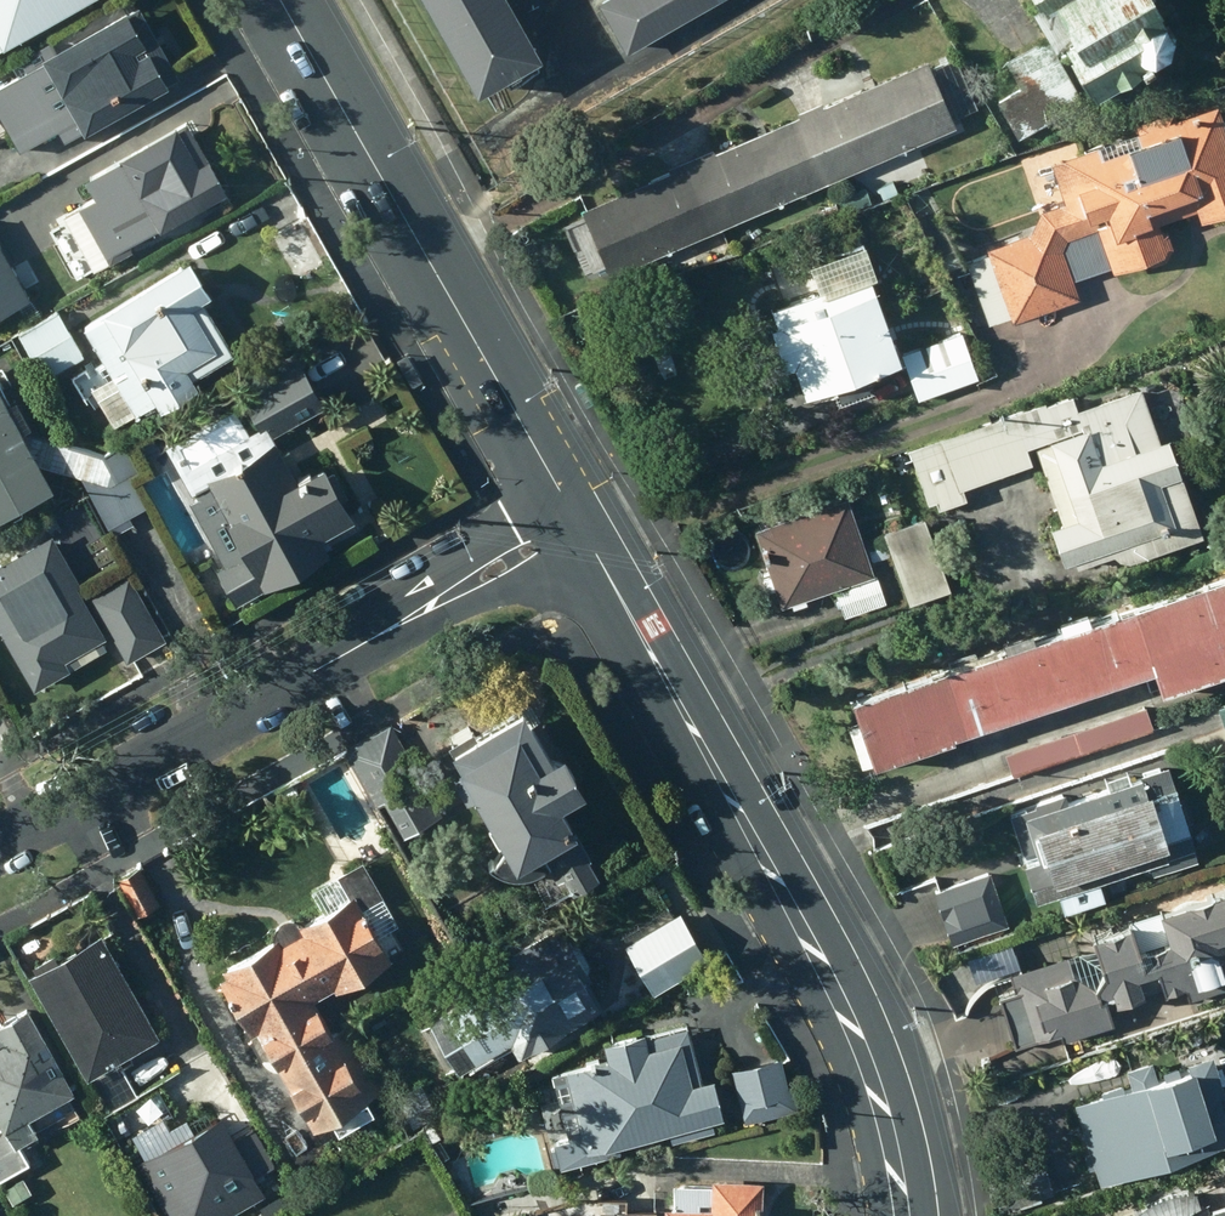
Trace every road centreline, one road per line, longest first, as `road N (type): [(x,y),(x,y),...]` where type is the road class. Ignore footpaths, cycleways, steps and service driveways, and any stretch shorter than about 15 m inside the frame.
road 1 (secondary): [(896,1215),(882,1113),(820,958),(576,520)]
road 2 (residential): [(0,841),(576,520)]
road 3 (secondary): [(576,520),(283,0)]

